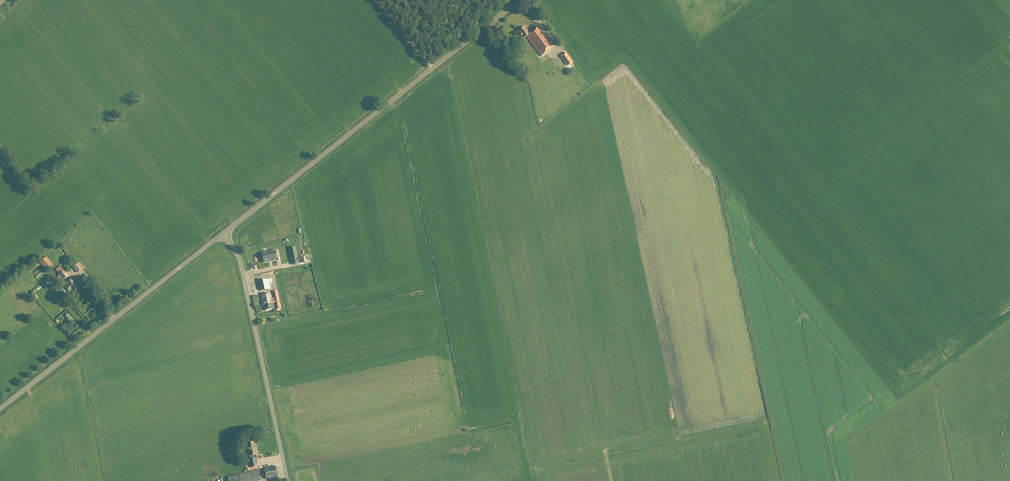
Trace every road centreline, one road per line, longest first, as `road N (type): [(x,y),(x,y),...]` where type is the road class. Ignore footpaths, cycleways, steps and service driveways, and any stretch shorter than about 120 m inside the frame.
road 1 (unclassified): [(224,236),(521,0)]
road 2 (unclassified): [(0,411),(224,236)]
road 3 (unclassified): [(288,480),(238,255),(224,236)]

